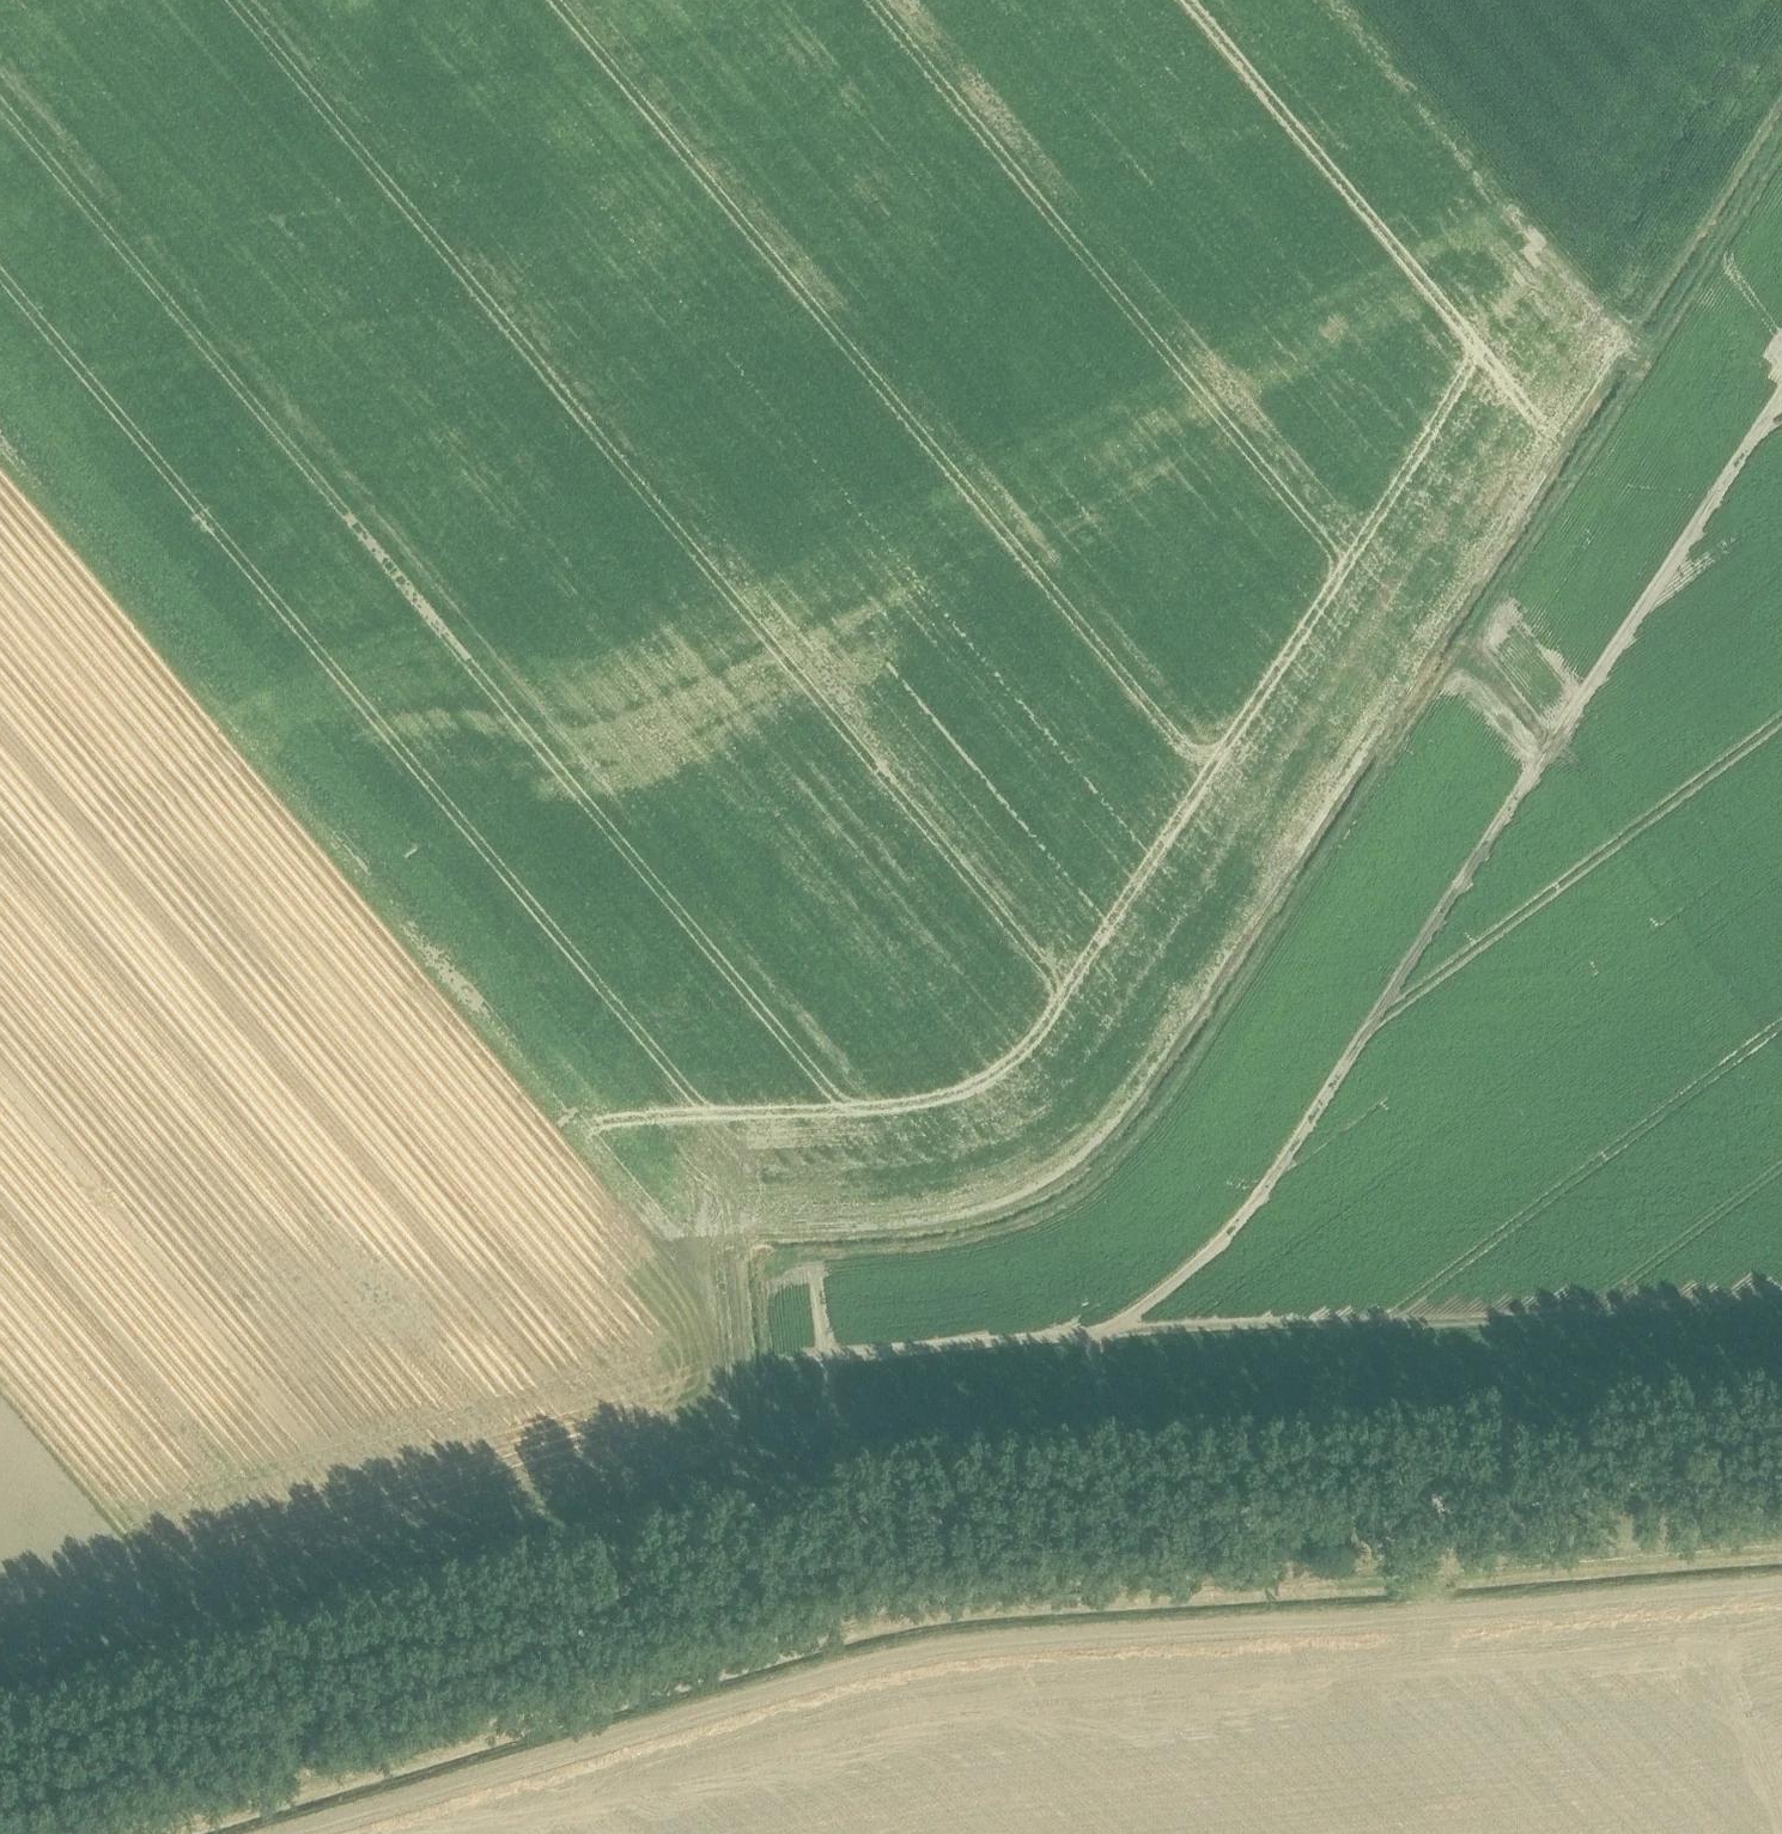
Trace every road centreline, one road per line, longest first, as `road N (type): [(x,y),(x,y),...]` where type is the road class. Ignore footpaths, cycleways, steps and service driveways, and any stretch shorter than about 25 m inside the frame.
road 1 (unclassified): [(0,1806),(884,1549),(1781,1478)]
road 2 (track): [(0,1749),(776,1515),(1781,1432)]

